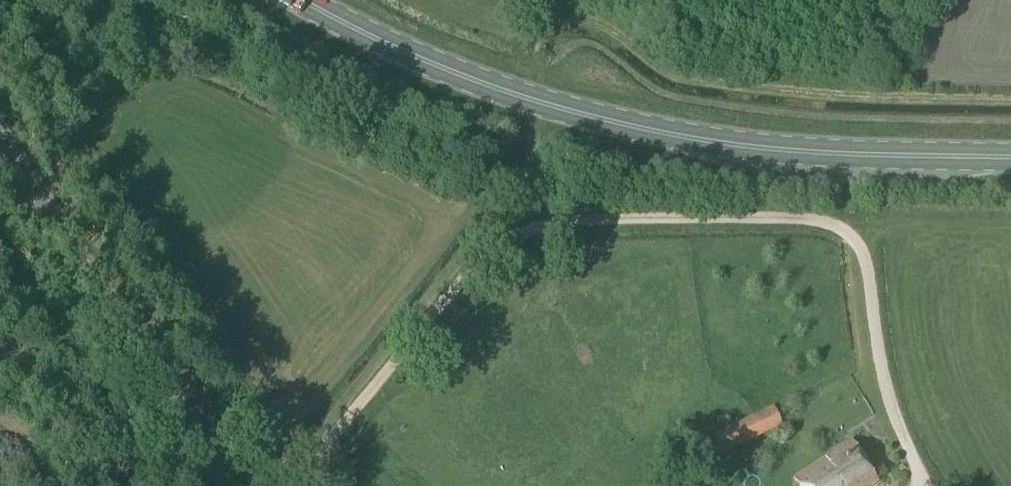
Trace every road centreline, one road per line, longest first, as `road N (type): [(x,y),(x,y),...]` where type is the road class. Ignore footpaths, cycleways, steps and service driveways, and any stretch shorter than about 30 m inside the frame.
road 1 (track): [(289,485),(476,269),(527,232),(810,219),(840,227),(857,242),(877,368),(900,442),(927,485)]
road 2 (primary): [(1010,158),(840,156),(596,119),(424,61),(303,0)]
road 3 (secondary): [(228,485),(0,140)]

